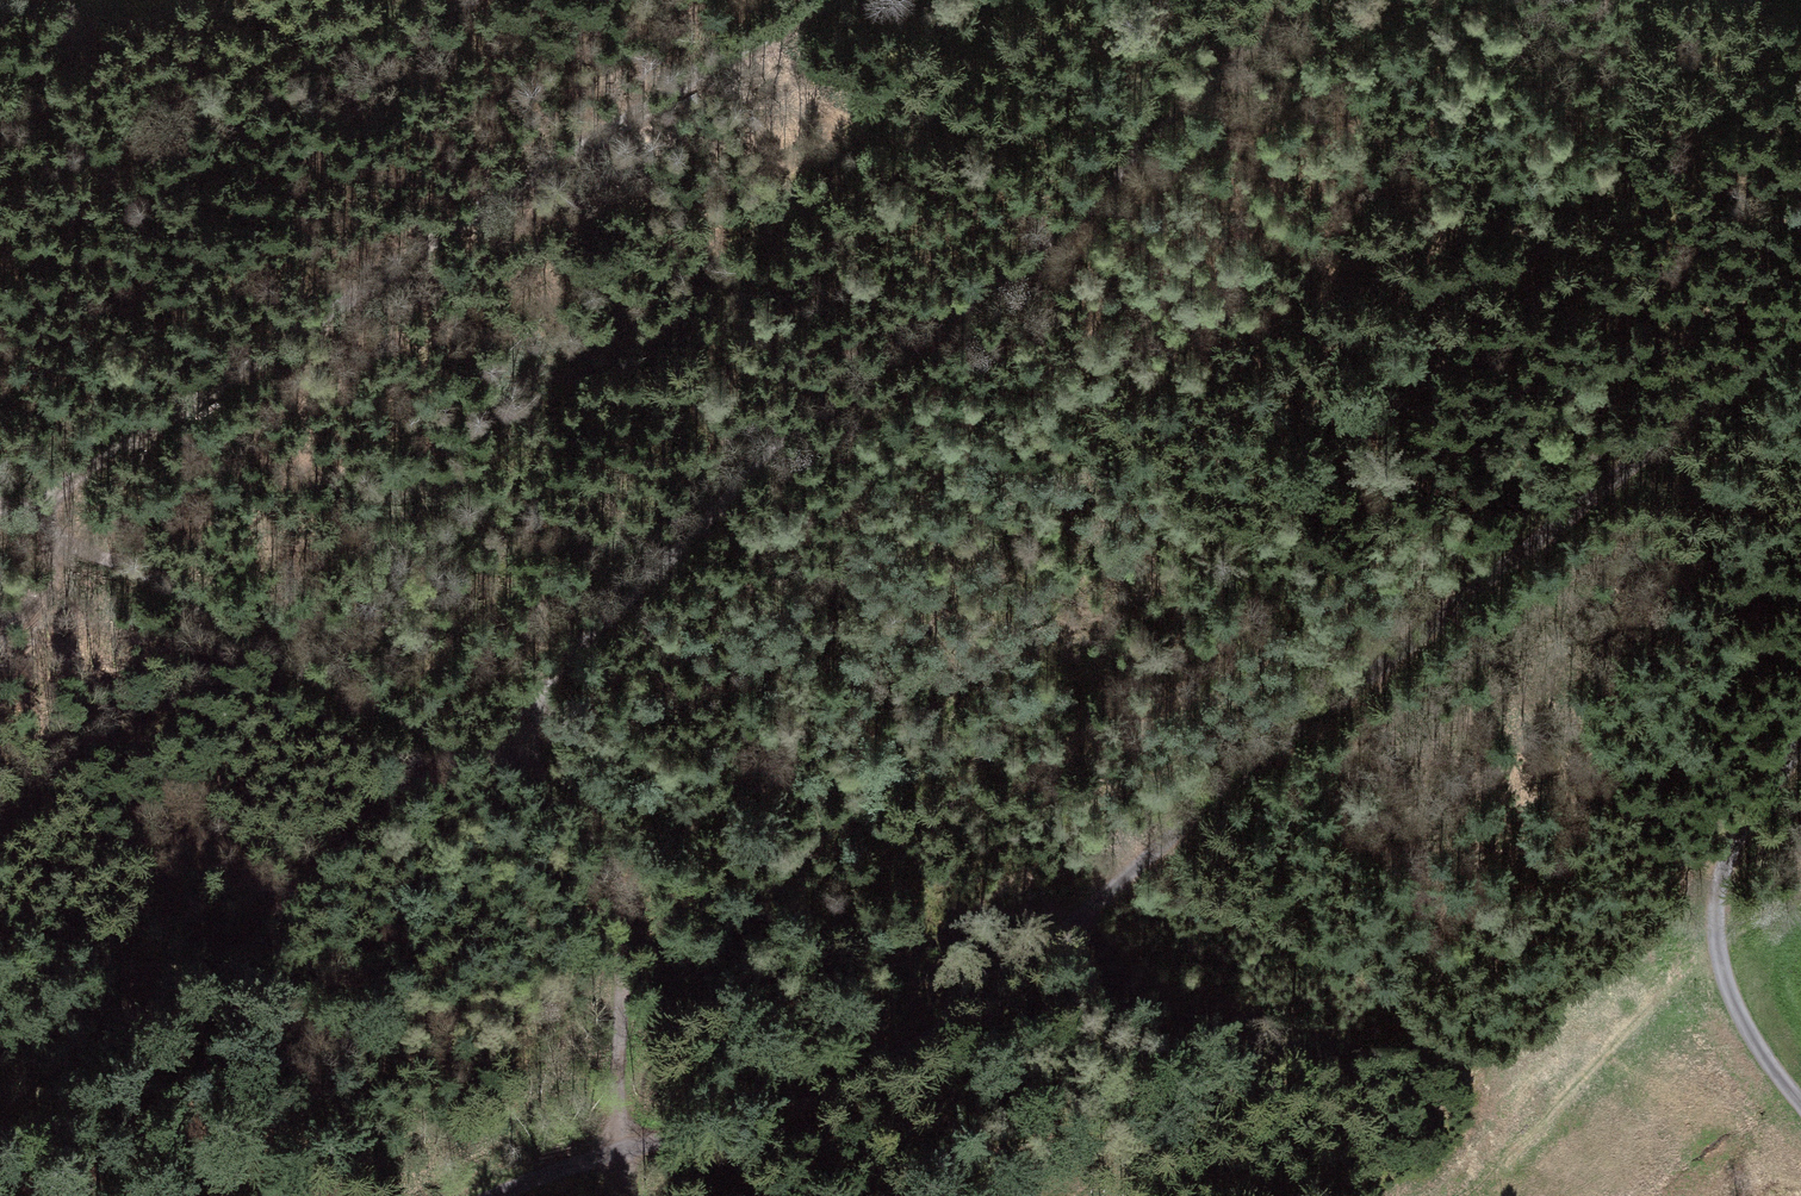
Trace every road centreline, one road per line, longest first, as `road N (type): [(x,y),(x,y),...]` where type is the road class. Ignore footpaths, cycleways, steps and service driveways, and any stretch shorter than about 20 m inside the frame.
road 1 (track): [(1301,0),(1258,28),(1019,267),(759,462),(674,543),(492,758),(425,781),(236,961),(0,1160)]
road 2 (unclassified): [(506,1195),(564,1165),(772,1103),(948,1022),(1278,747),(1800,339)]
road 3 (track): [(0,519),(131,565),(290,662),(537,777),(600,845),(622,898),(617,1150),(631,1195)]
road 4 (track): [(0,504),(758,0)]
road 5 (track): [(1611,0),(1598,167),(1391,372)]
road 6 (unclassified): [(1800,1100),(1744,1022),(1714,930),(1715,891),(1734,845),(1800,745)]
road 7 (track): [(1019,267),(1078,402)]

